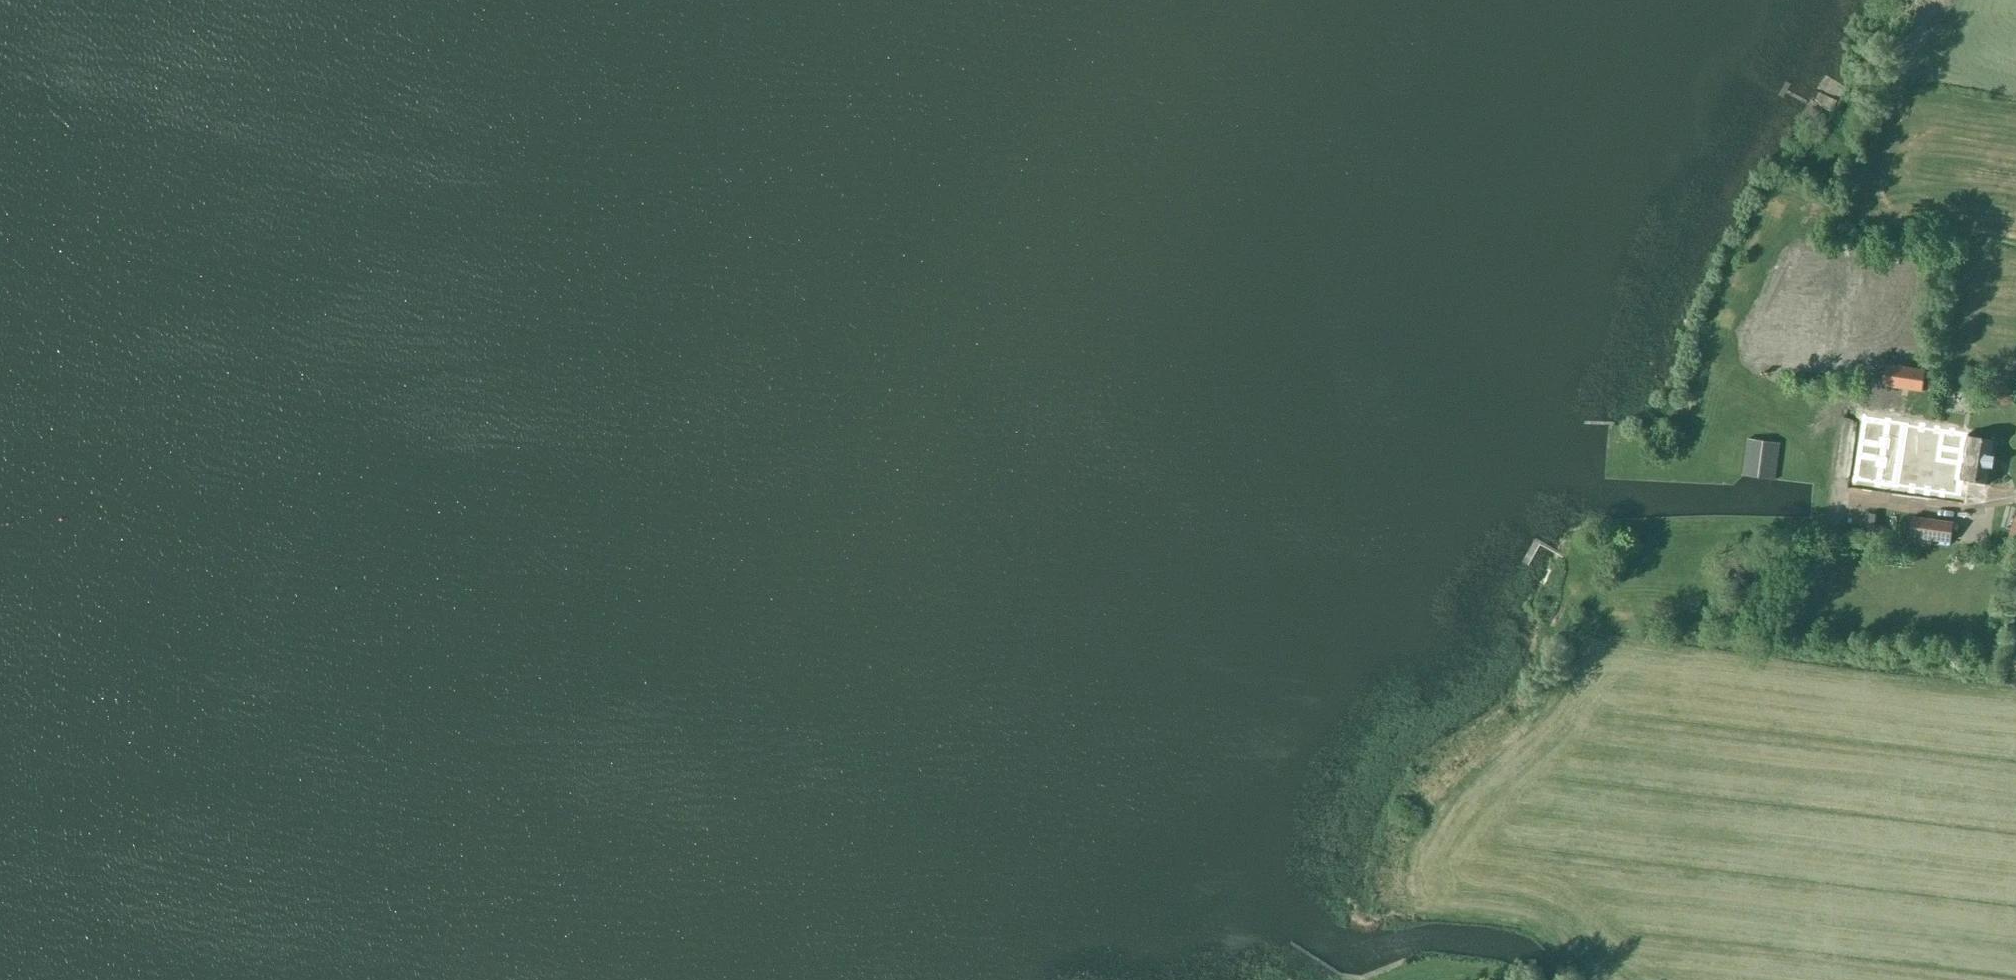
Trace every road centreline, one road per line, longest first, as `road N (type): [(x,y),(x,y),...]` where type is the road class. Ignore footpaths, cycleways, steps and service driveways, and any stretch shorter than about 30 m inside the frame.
road 1 (track): [(1838,493),(1968,509),(2015,497)]

